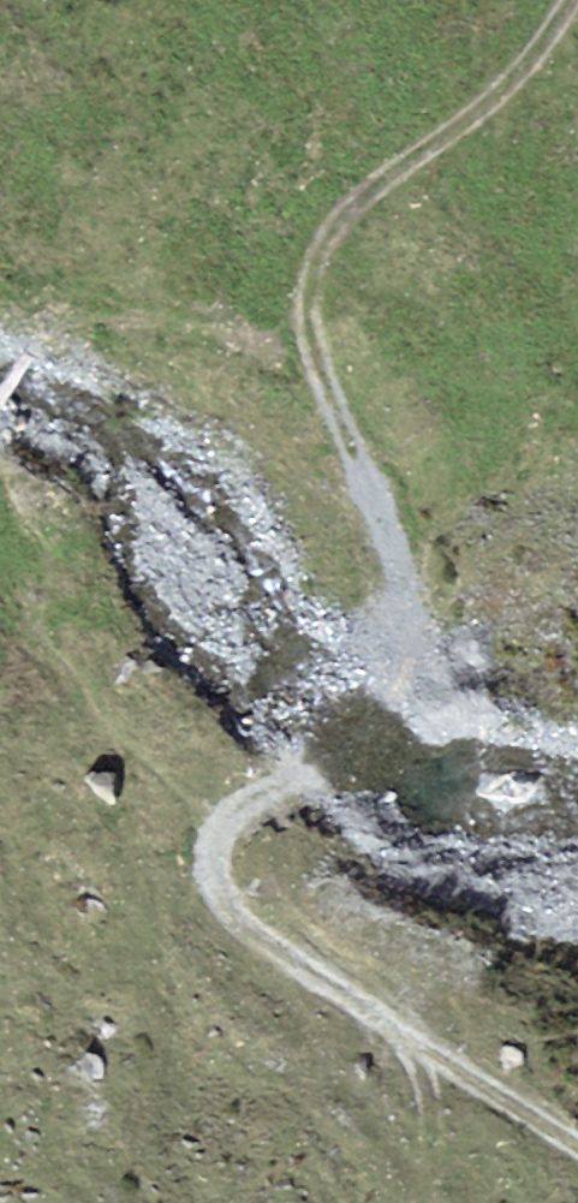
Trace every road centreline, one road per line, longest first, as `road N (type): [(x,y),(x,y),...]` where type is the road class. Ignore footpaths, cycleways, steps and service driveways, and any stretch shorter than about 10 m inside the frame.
road 1 (track): [(217,851),(230,811),(387,726),(413,611),(389,503),(325,350),(320,266)]
road 2 (track): [(320,266),(338,215),(479,115),(565,29),(577,6)]
road 3 (track): [(426,1034),(253,915),(221,873),(217,851)]
road 4 (track): [(577,1131),(426,1034)]

